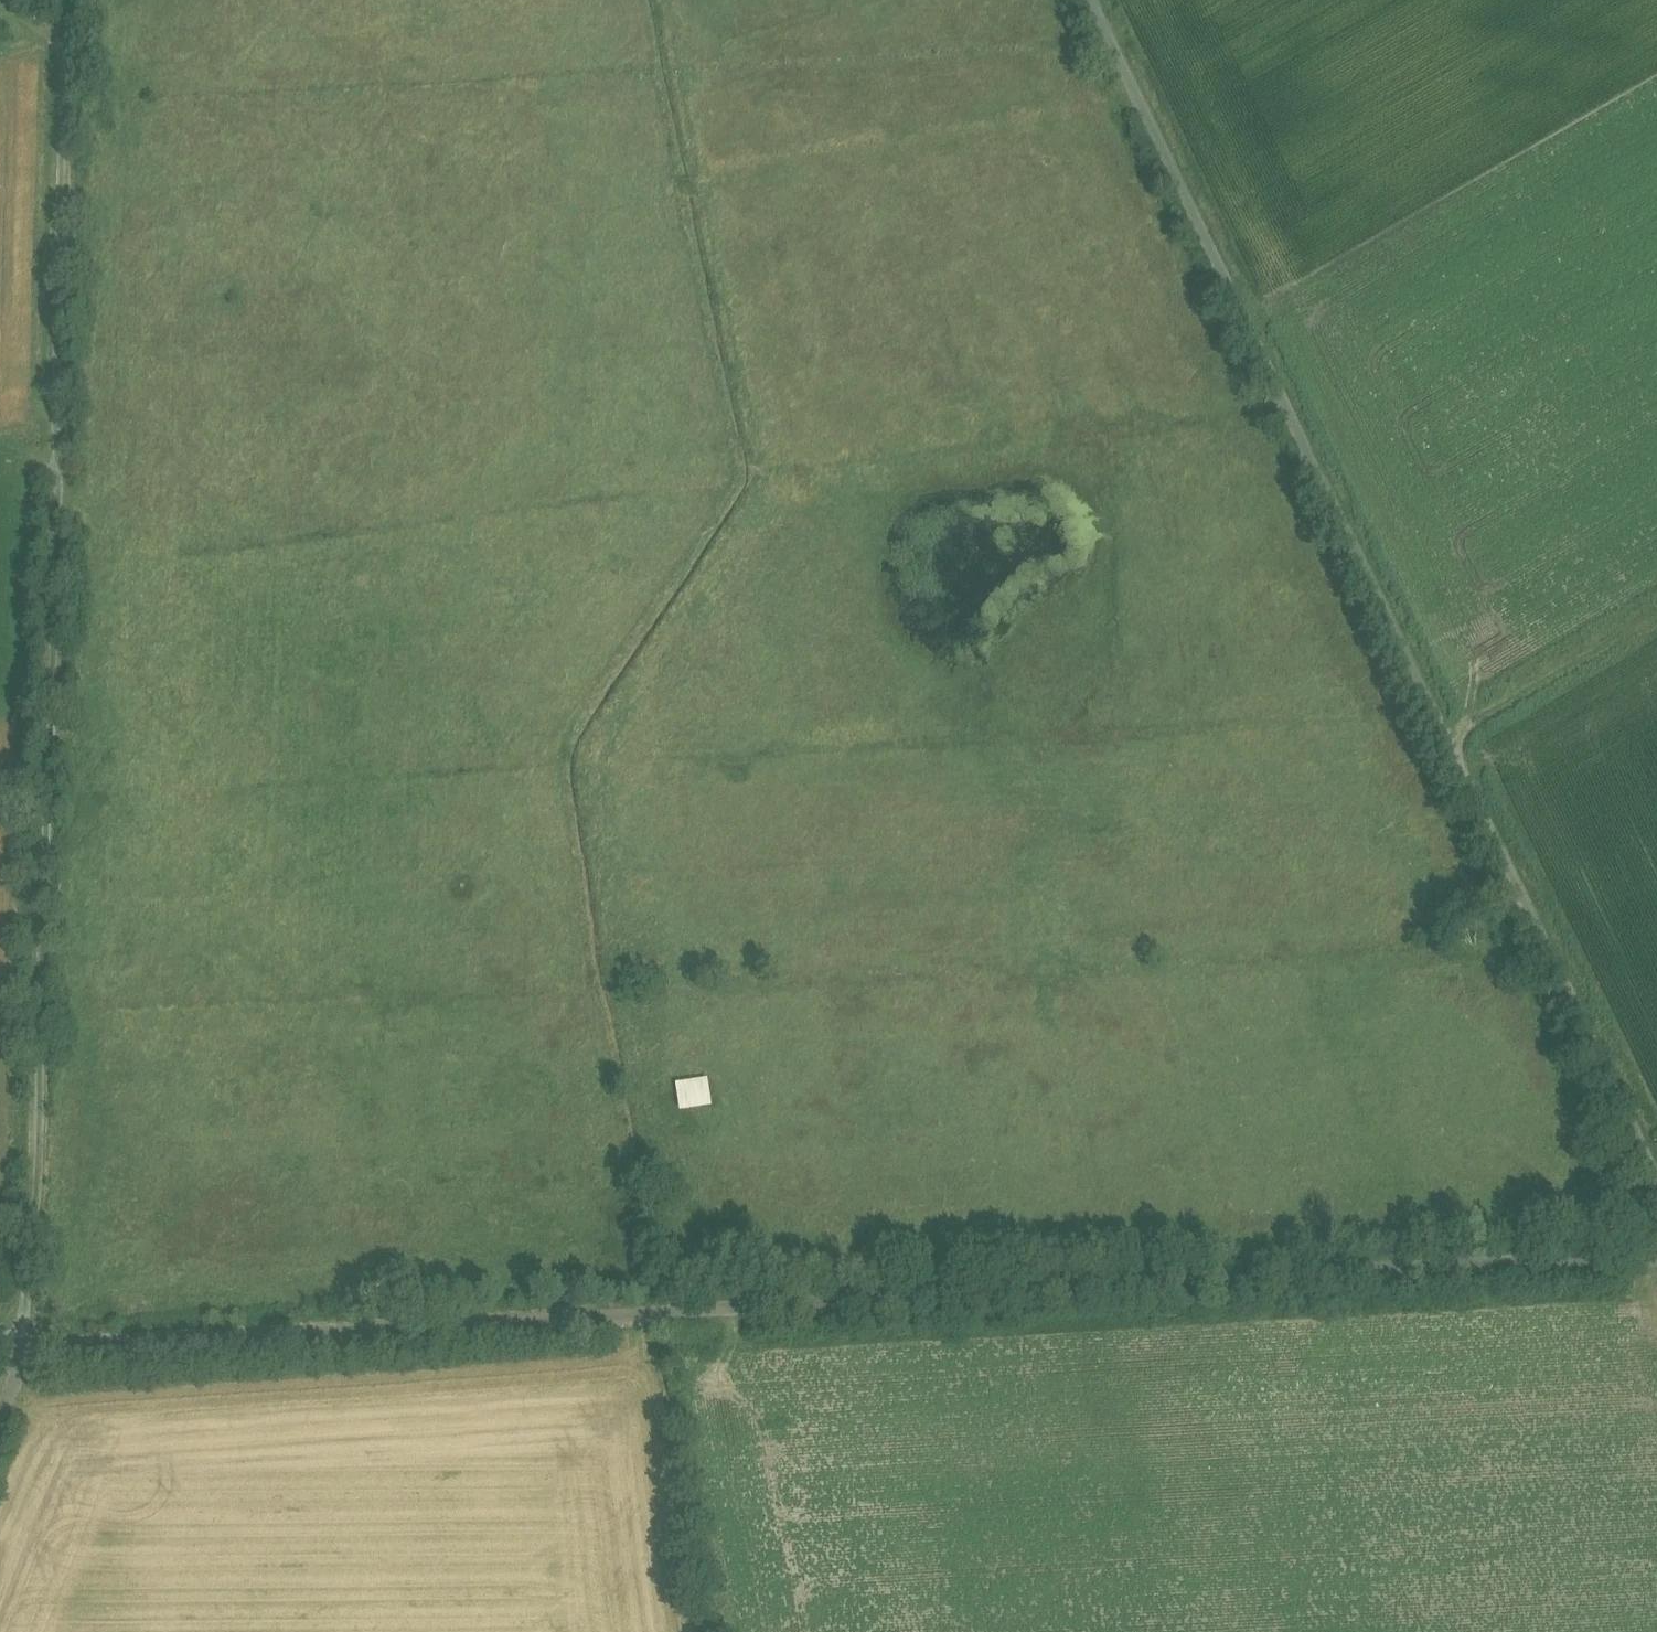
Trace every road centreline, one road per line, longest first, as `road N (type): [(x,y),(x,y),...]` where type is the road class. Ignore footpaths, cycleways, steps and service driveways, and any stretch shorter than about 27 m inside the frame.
road 1 (unclassified): [(1656,1255),(36,1349)]
road 2 (track): [(77,0),(36,1349)]
road 3 (track): [(1656,1185),(1088,0)]
road 4 (track): [(1656,614),(1442,738)]

